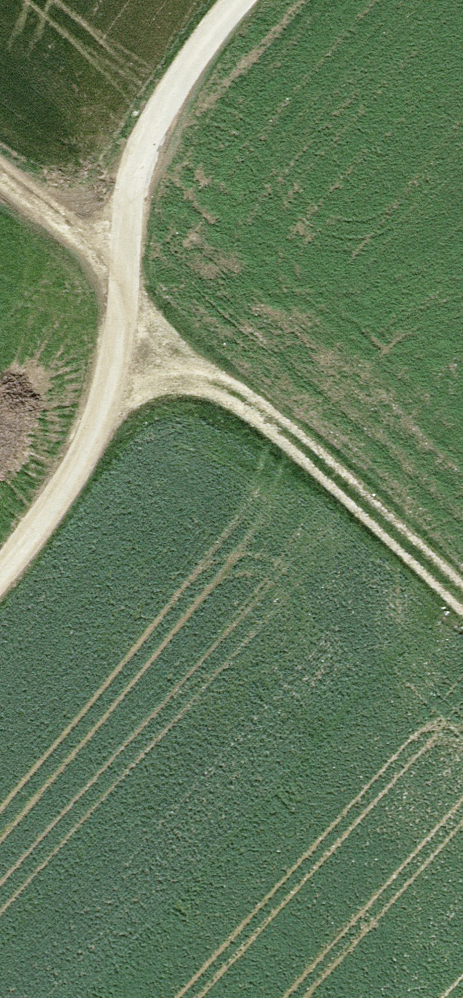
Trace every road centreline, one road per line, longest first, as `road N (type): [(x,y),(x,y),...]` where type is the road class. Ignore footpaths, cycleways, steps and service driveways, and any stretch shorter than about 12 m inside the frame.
road 1 (track): [(0,578),(97,447),(137,165),(240,0)]
road 2 (track): [(462,602),(295,445),(181,361),(120,299)]
road 3 (track): [(0,187),(80,248),(120,299)]
road 4 (track): [(102,423),(171,398),(231,397)]

